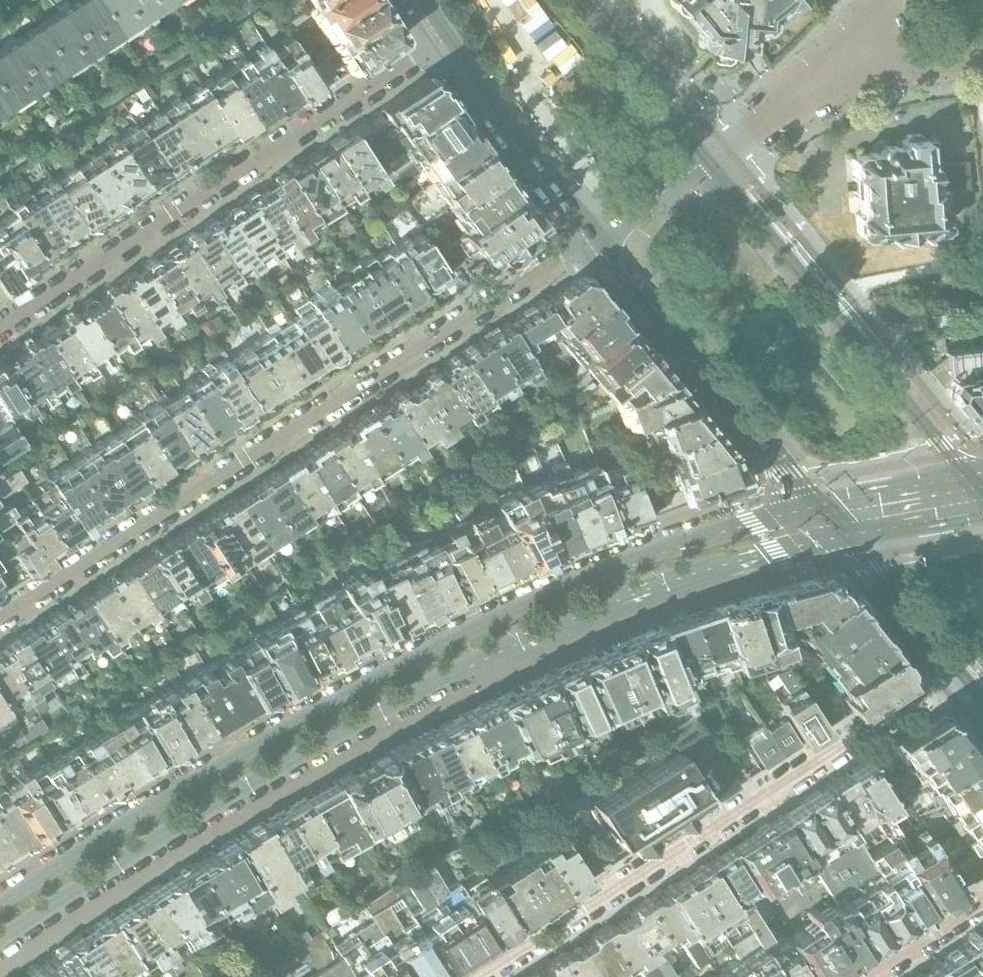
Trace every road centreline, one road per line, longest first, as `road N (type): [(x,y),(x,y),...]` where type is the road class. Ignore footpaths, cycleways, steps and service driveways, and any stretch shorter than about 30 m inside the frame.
road 1 (tertiary): [(0,942),(177,829),(459,675),(604,607),(831,536)]
road 2 (tertiary): [(809,507),(632,561),(416,658),(233,759),(0,905)]
road 3 (residential): [(598,237),(0,620)]
road 4 (residential): [(482,976),(953,680)]
road 5 (residential): [(0,328),(445,35)]
road 6 (secondary): [(974,475),(714,158)]
road 7 (secondary): [(598,237),(809,507)]
road 8 (secondary): [(445,35),(598,237)]
road 9 (secondary): [(714,158),(585,0)]
road 10 (secondary): [(831,536),(953,680)]
road 11 (residential): [(805,97),(982,62)]
road 12 (secondary): [(974,475),(809,507)]
road 13 (secondary): [(831,536),(982,507)]
road 14 (residential): [(598,237),(714,158)]
road 15 (residential): [(982,902),(866,976)]
road 16 (residential): [(880,0),(805,97)]

